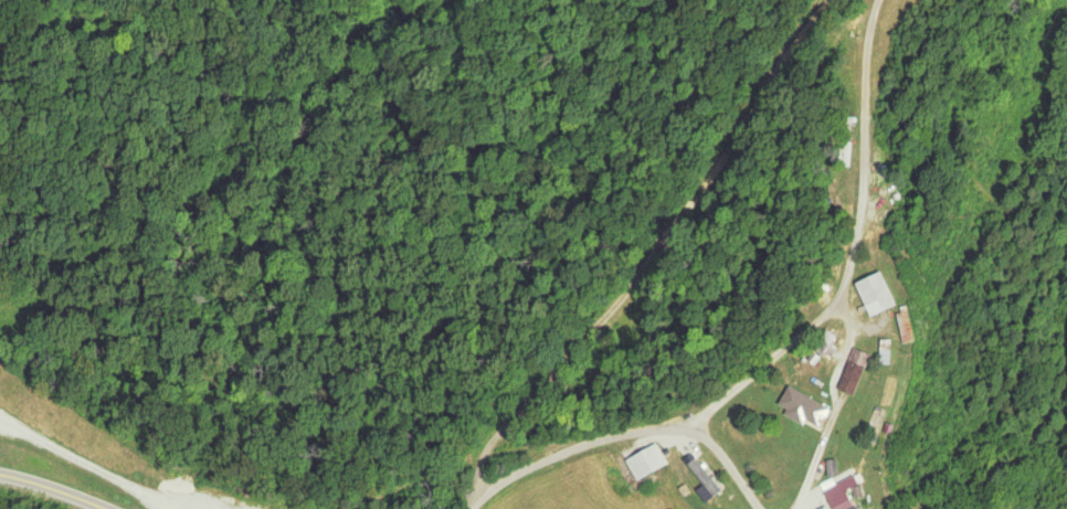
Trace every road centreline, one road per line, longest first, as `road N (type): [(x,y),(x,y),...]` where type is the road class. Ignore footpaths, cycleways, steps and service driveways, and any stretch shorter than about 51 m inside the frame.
road 1 (residential): [(493,492),(490,469),(506,430),(638,288),(750,138),(828,0)]
road 2 (residential): [(765,508),(720,448),(695,432),(664,428),(604,438),(536,464),(478,508)]

